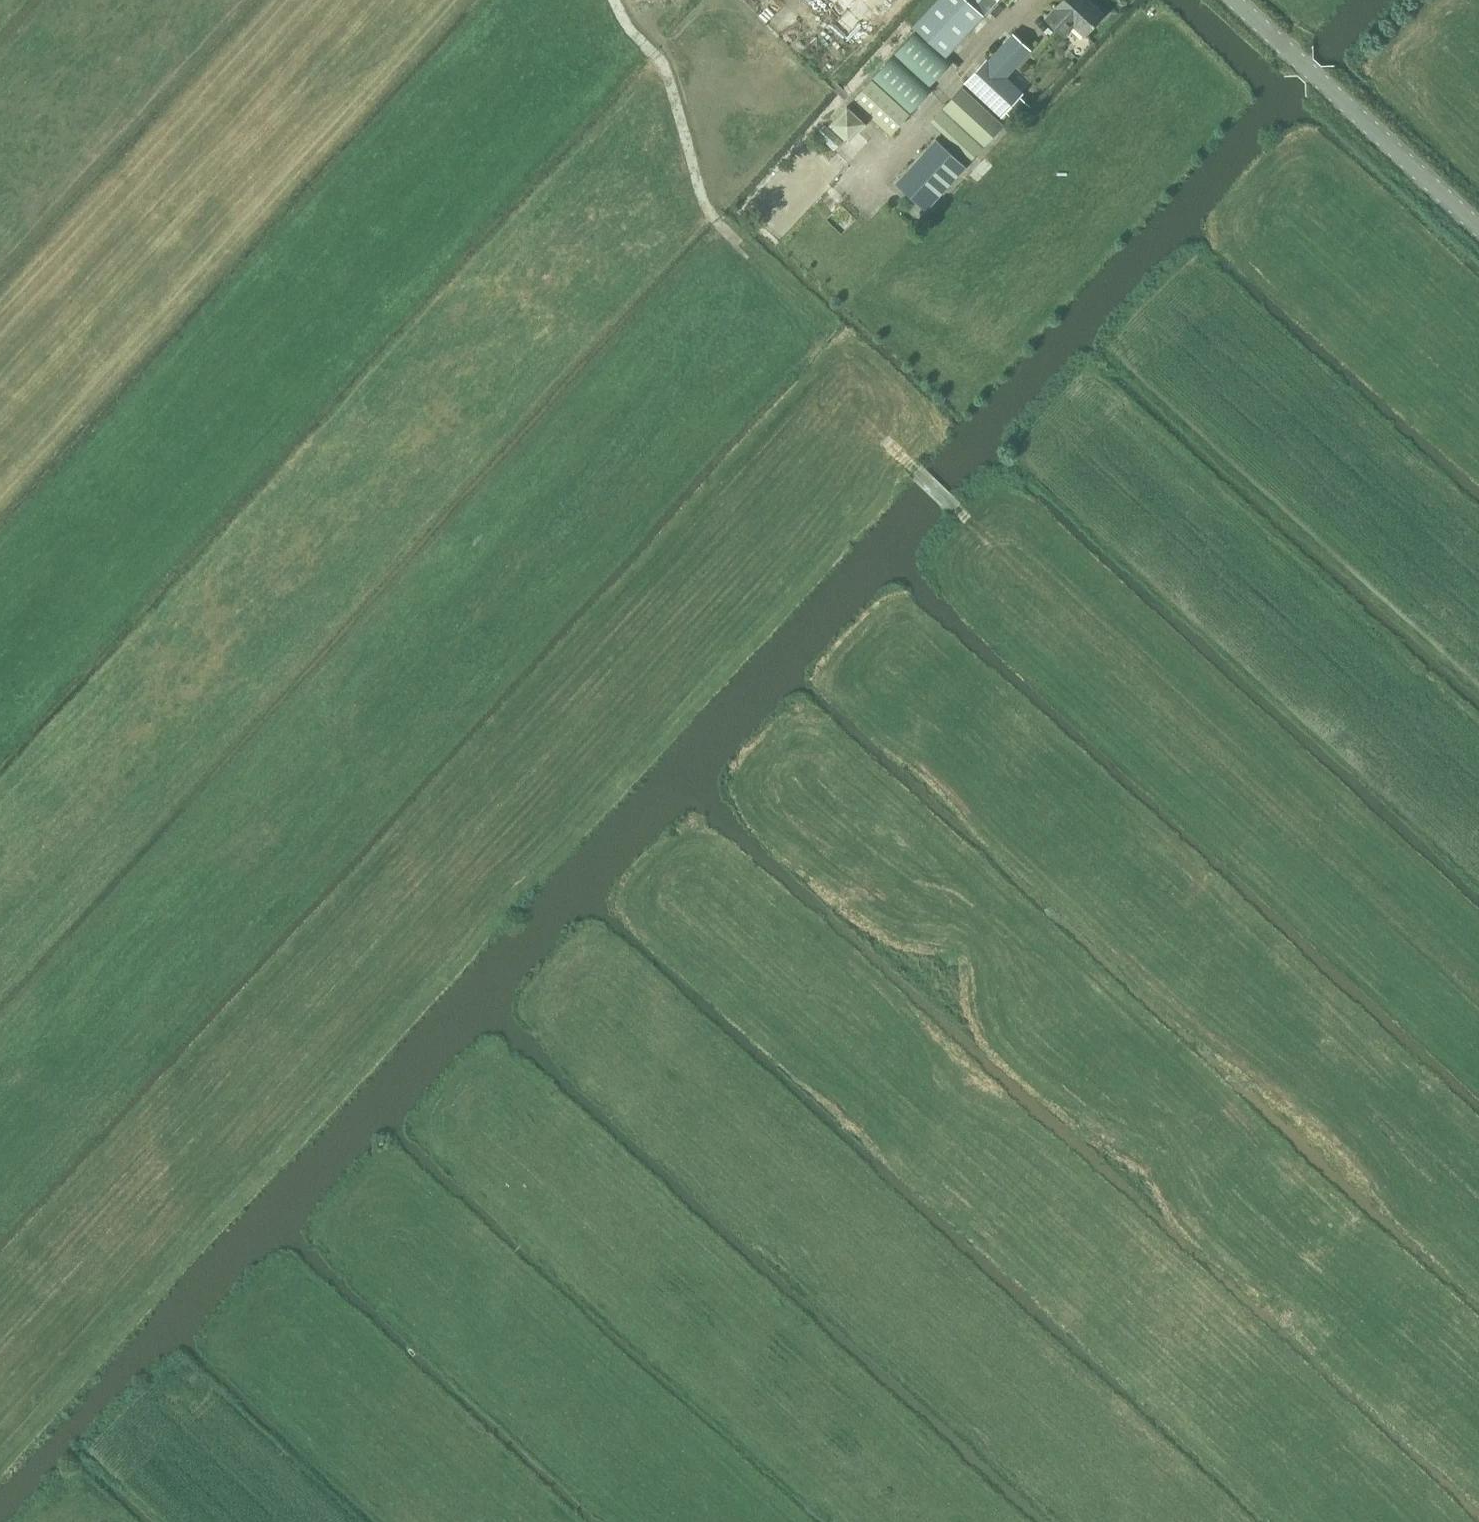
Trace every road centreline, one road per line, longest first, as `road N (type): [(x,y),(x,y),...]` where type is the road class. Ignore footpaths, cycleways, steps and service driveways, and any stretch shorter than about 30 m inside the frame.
road 1 (track): [(613,0),(658,60),(708,210),(874,378),(898,450),(1478,1007)]
road 2 (unclassified): [(1478,236),(1329,85),(1228,0)]

